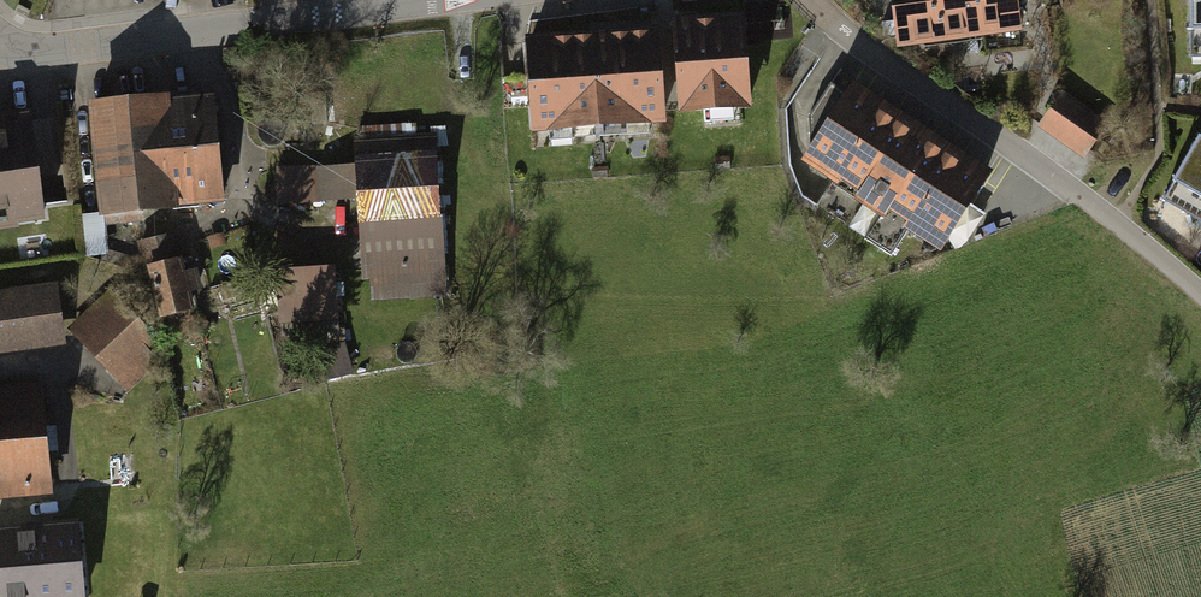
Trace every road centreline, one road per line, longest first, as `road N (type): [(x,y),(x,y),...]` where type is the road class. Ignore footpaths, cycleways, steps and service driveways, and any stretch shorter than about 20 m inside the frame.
road 1 (residential): [(809,0),(1048,173),(1200,297)]
road 2 (residential): [(435,0),(0,60)]

